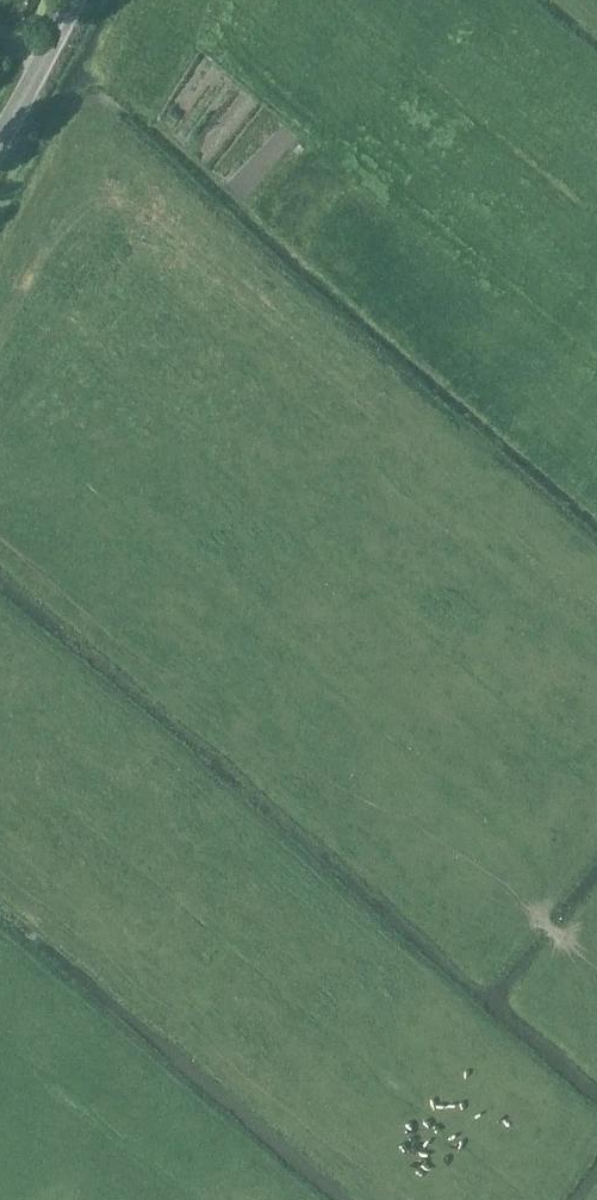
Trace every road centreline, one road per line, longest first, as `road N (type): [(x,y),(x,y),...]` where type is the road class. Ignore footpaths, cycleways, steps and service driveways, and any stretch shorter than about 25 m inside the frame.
road 1 (unclassified): [(0,140),(74,0)]

